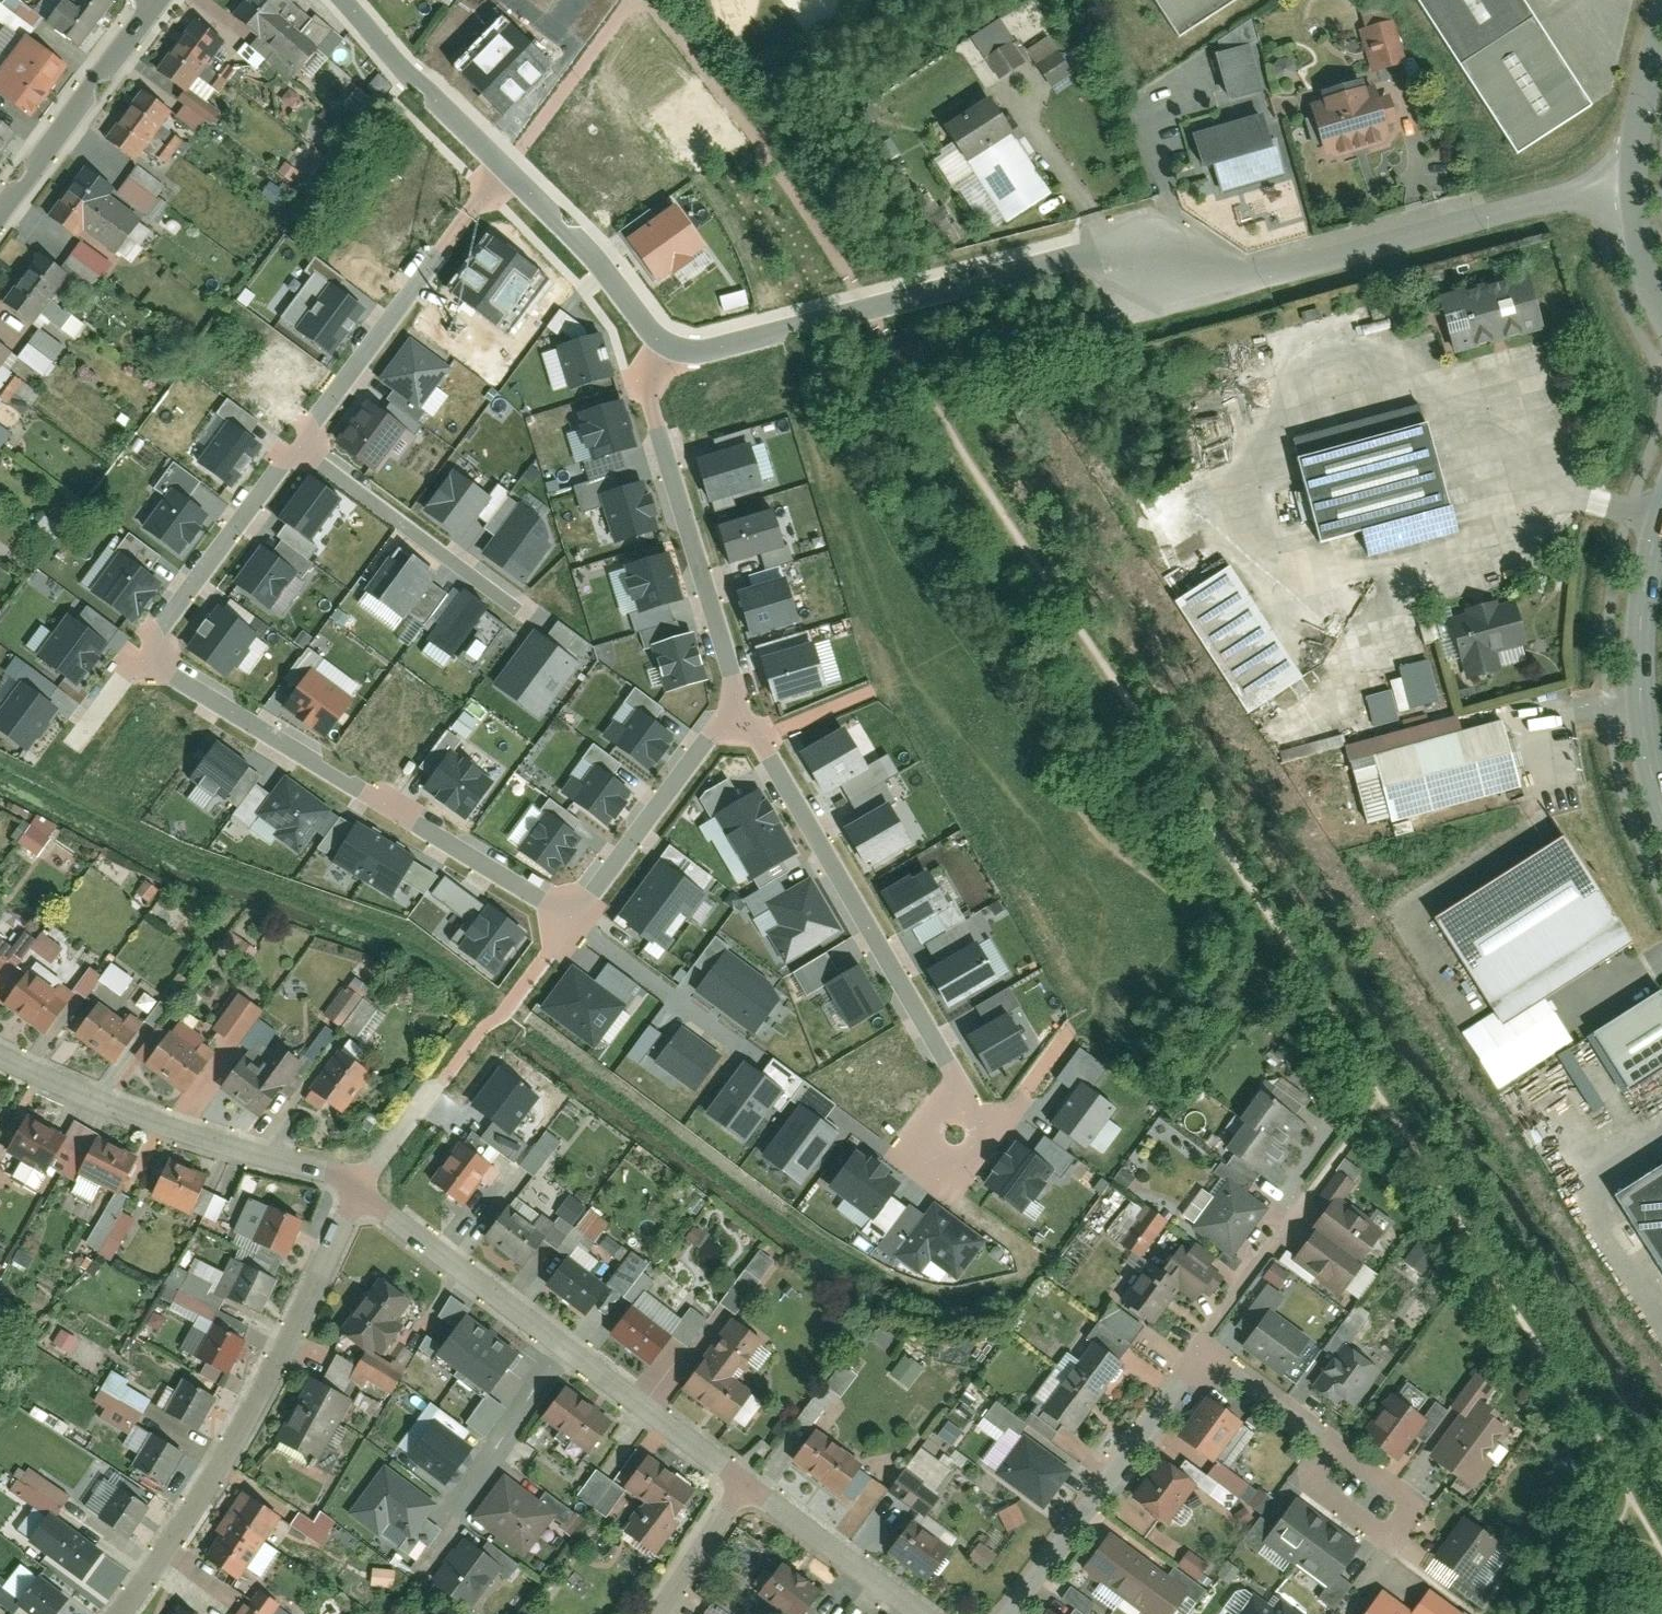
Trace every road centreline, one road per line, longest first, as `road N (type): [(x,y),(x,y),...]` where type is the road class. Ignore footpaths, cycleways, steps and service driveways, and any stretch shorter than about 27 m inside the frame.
road 1 (unclassified): [(1637,174),(1191,292),(1089,255)]
road 2 (residential): [(141,659),(571,923)]
road 3 (residential): [(361,1186),(219,1437),(96,1613)]
road 4 (residential): [(742,707),(960,1086),(953,1138)]
road 5 (residential): [(361,1186),(733,1469)]
road 6 (residential): [(665,345),(713,351),(1089,255)]
road 7 (residential): [(0,1046),(150,1113),(361,1186)]
road 8 (residential): [(665,345),(651,403),(742,707)]
road 9 (residential): [(505,168),(296,444)]
road 10 (residential): [(991,1613),(1182,1358),(1198,1353)]
road 11 (residential): [(1661,803),(1639,657),(1661,521)]
road 12 (residential): [(571,923),(709,739),(742,707)]
road 13 (residential): [(296,444),(514,606)]
road 14 (residential): [(296,444),(141,659)]
road 15 (residential): [(1328,1427),(1413,1491),(1385,1526),(1308,1466),(1308,1453)]
road 16 (residential): [(157,4),(0,210)]
road 17 (residential): [(733,1469),(934,1613)]
road 18 (residential): [(505,168),(665,345)]
road 19 (residential): [(342,0),(505,168)]
road 20 (residential): [(571,923),(741,1049)]
road 21 (residential): [(1198,1353),(1197,1324),(1293,1194)]
road 22 (residential): [(733,1469),(639,1613)]
road 23 (residential): [(1198,1353),(1220,1346),(1328,1427)]
road 24 (residential): [(1637,174),(1661,28)]
road 25 (residential): [(448,1074),(361,1186)]
road 26 (residential): [(1661,298),(1637,221),(1637,174)]

